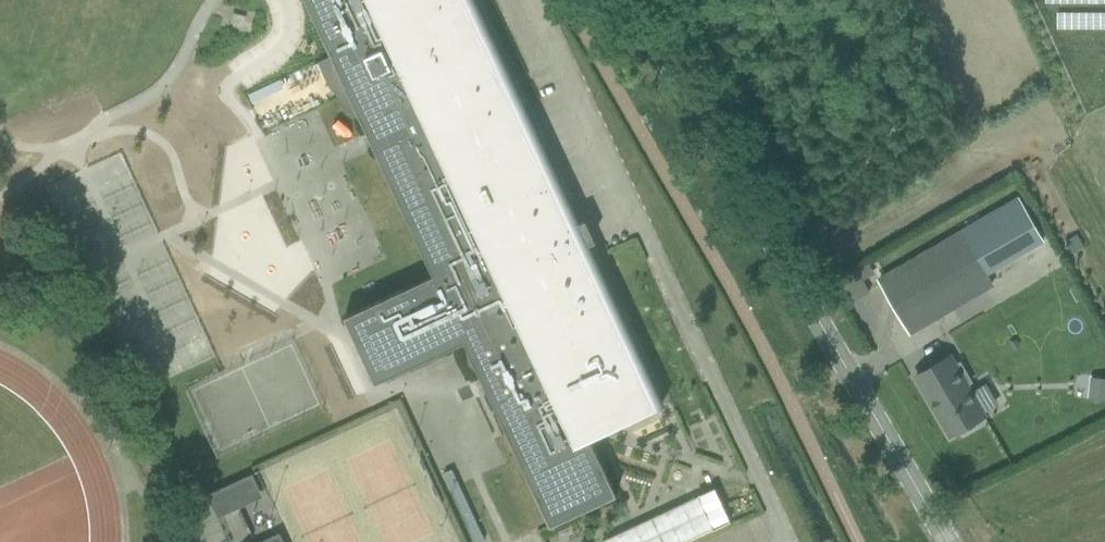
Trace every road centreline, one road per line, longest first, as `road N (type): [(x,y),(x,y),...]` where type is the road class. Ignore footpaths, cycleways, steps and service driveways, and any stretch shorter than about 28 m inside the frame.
road 1 (unclassified): [(944,541),(629,0)]

